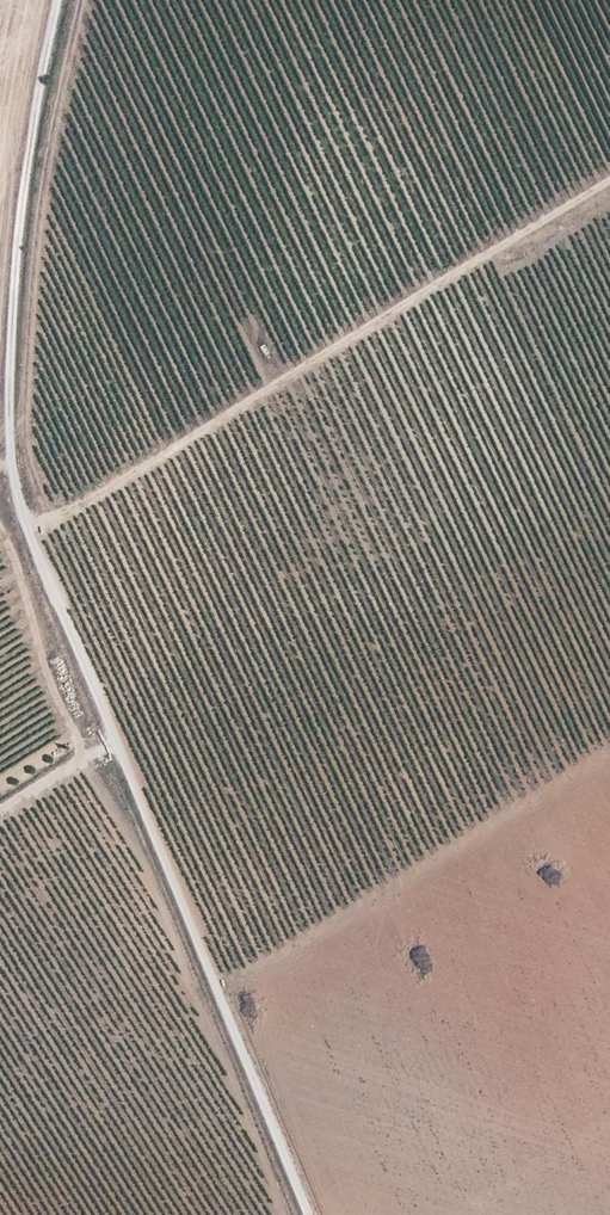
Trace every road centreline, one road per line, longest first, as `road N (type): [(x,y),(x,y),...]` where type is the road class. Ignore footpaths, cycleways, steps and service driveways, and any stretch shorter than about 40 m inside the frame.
road 1 (track): [(60,0),(21,210),(9,420),(17,515),(213,982)]
road 2 (track): [(23,530),(609,179)]
road 3 (track): [(213,982),(365,910),(609,755)]
road 4 (track): [(310,1214),(213,982)]
road 5 (track): [(0,814),(117,740)]

